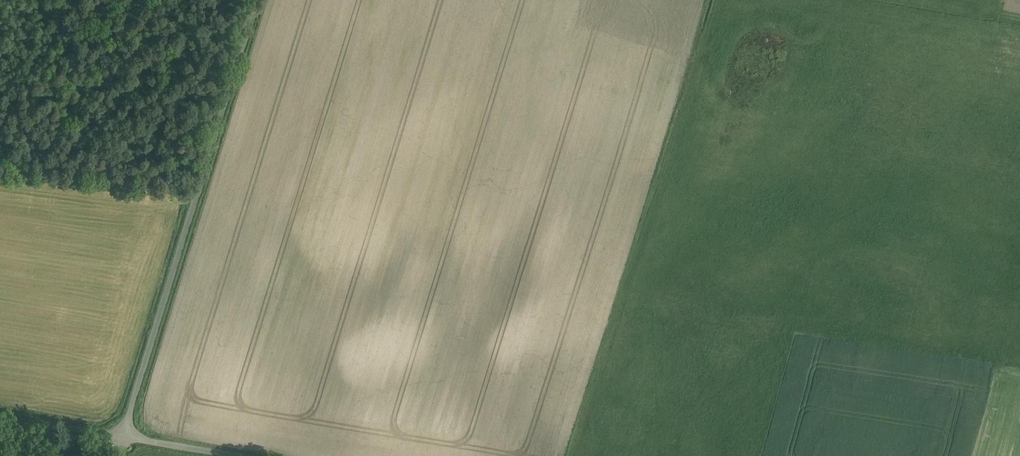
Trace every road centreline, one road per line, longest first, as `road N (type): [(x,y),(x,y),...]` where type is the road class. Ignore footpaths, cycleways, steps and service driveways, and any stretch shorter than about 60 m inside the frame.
road 1 (unclassified): [(240,455),(122,436),(257,0)]
road 2 (track): [(115,455),(122,436),(0,416)]

